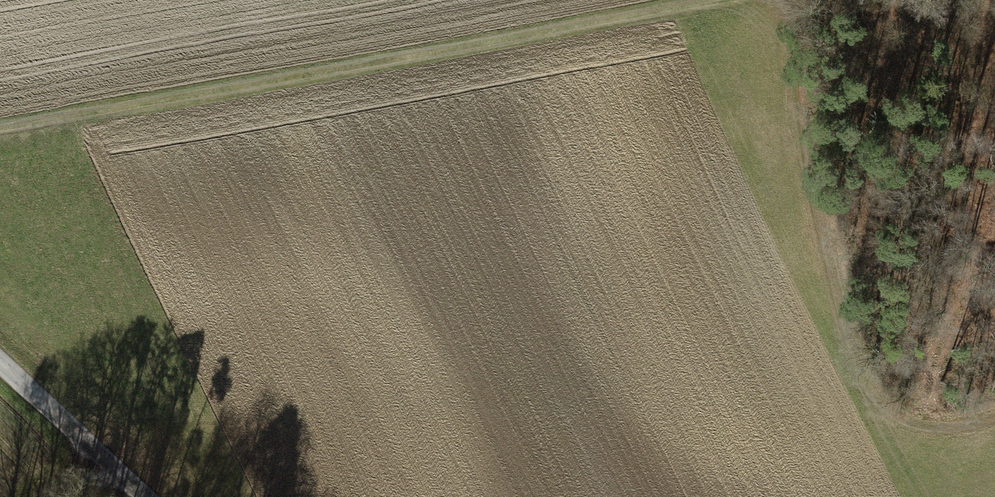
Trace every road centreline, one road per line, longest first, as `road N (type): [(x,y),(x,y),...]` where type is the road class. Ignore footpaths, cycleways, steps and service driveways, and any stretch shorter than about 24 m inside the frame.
road 1 (track): [(0,132),(745,0)]
road 2 (track): [(798,0),(850,332),(888,387),(919,409),(949,420),(994,410)]
road 3 (unclassified): [(0,356),(148,496)]

